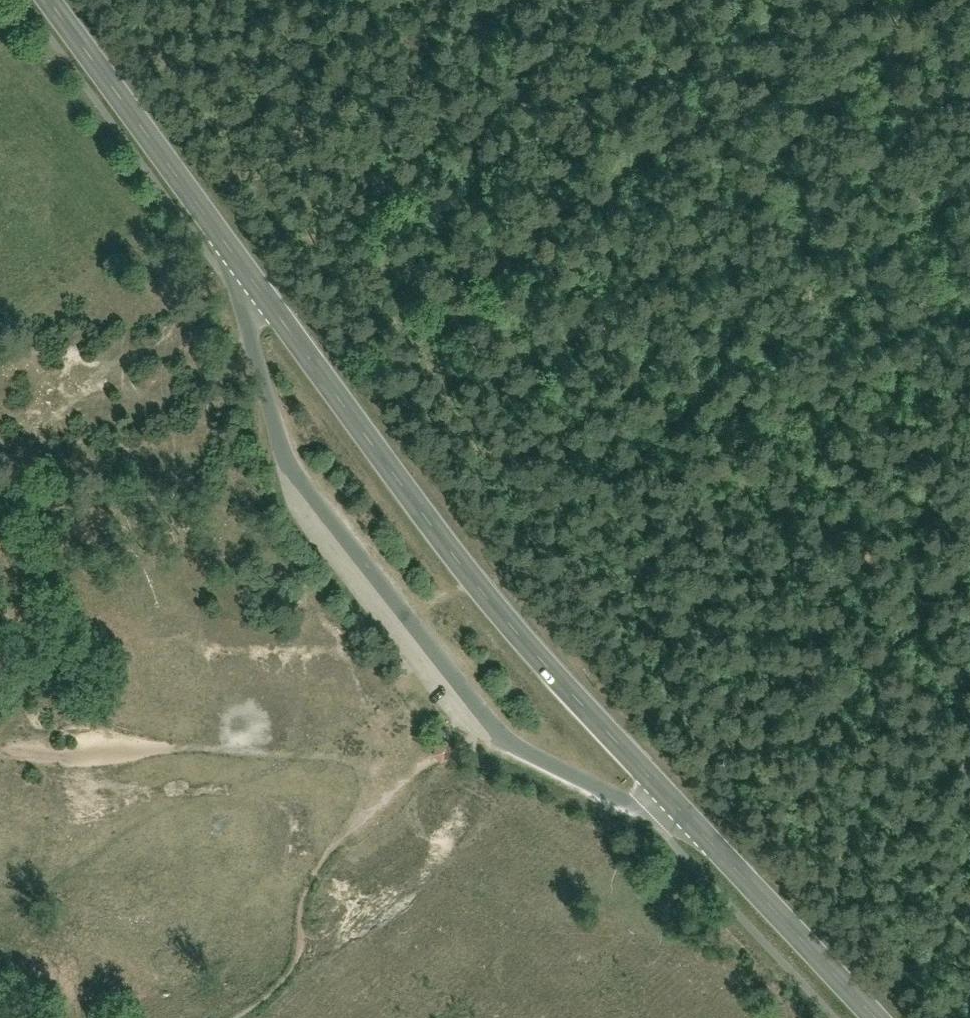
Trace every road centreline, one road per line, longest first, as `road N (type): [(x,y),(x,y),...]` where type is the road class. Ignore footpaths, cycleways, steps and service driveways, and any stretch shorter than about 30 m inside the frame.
road 1 (tertiary): [(43,0),(485,596),(873,1017)]

